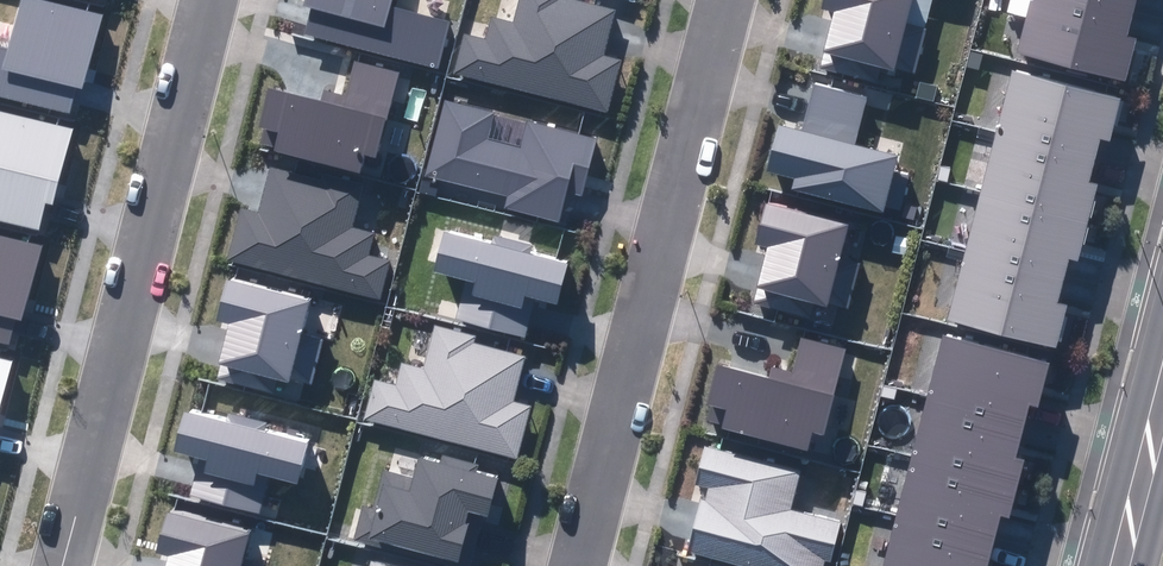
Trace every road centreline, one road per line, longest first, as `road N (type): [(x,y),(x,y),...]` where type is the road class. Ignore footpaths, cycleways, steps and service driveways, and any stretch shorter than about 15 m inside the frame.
road 1 (residential): [(728,0),(576,565)]
road 2 (residential): [(60,565),(208,0)]
road 3 (tertiary): [(1162,359),(1109,565)]

